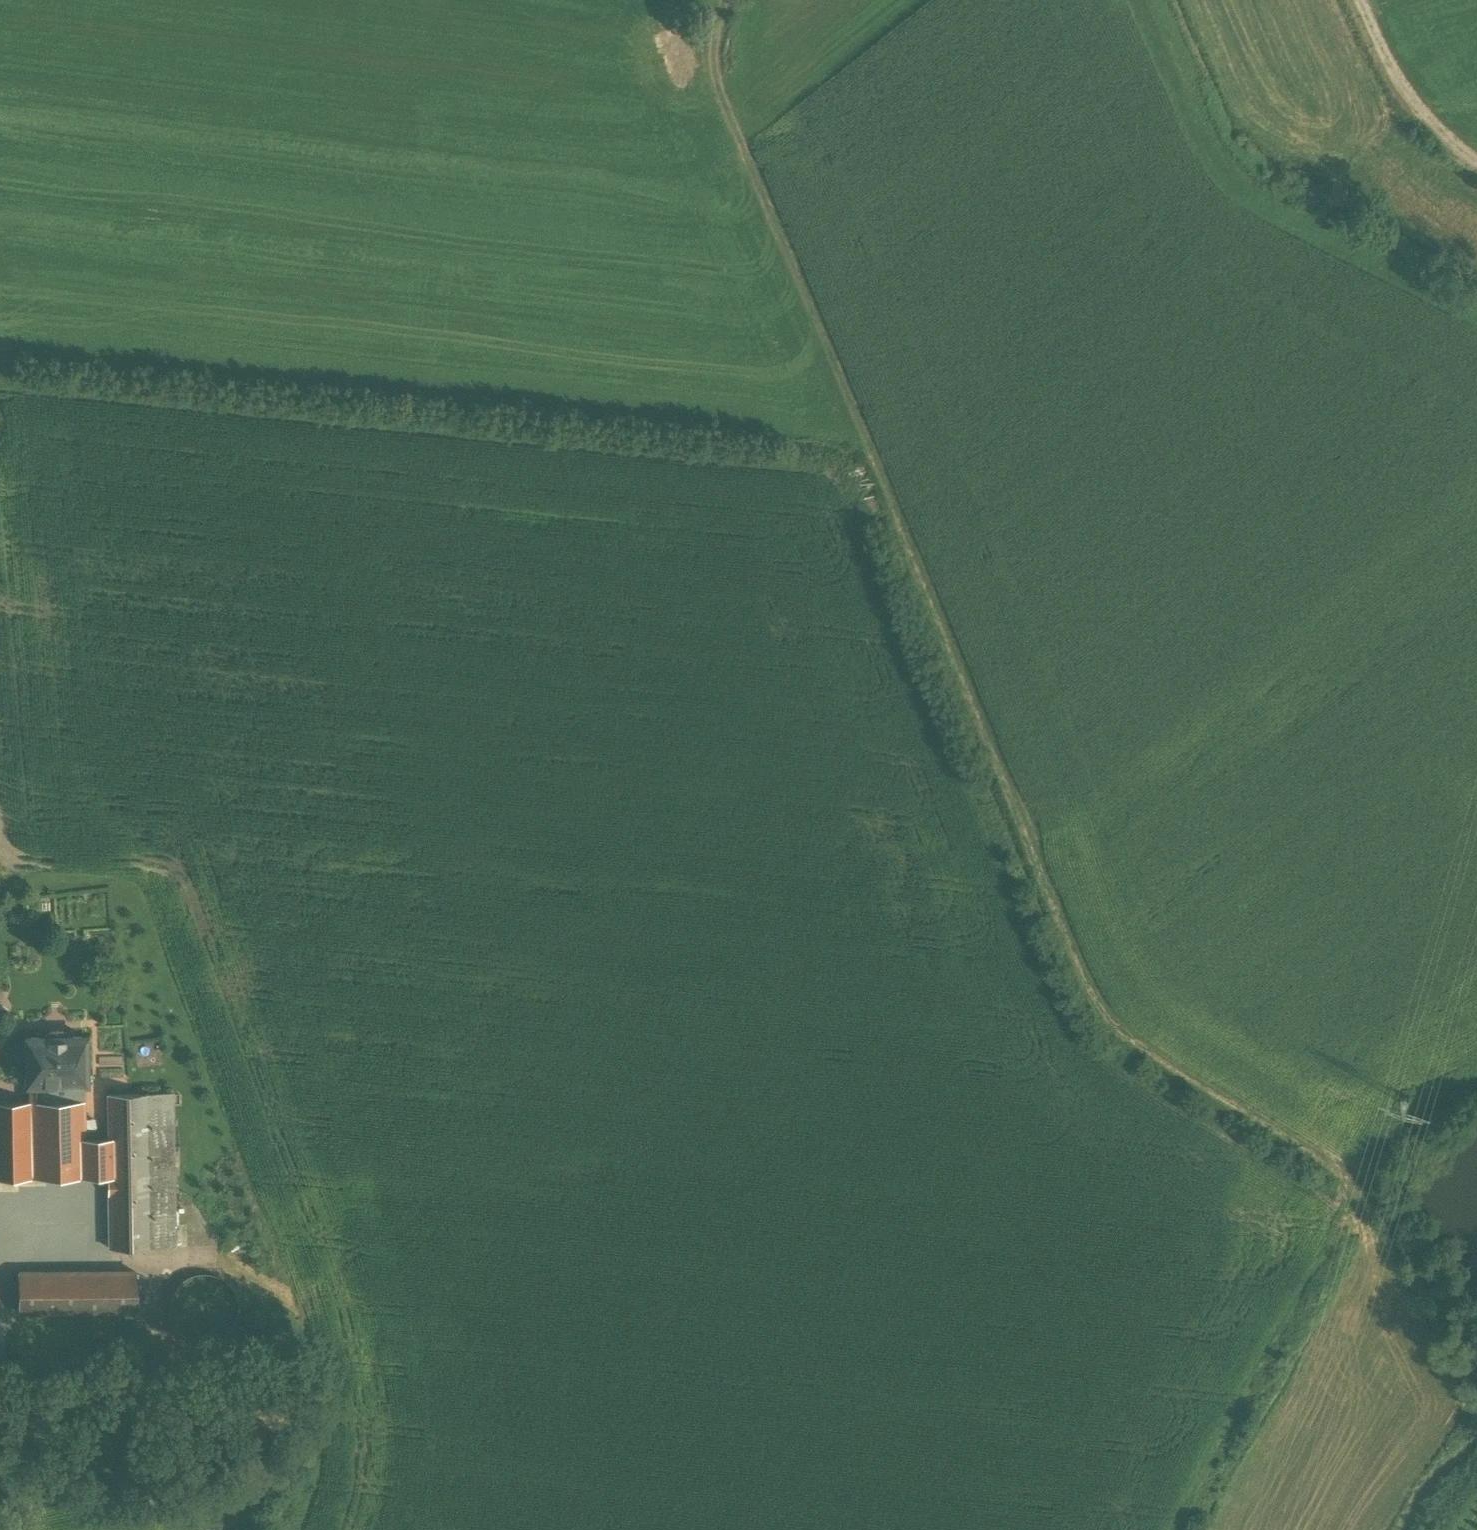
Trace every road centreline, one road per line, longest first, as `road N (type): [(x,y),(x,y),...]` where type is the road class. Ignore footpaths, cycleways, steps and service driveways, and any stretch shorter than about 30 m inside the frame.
road 1 (track): [(725,0),(716,78),(1093,997),(1125,1034),(1352,1174)]
road 2 (track): [(1362,0),(1419,109),(1476,159)]

